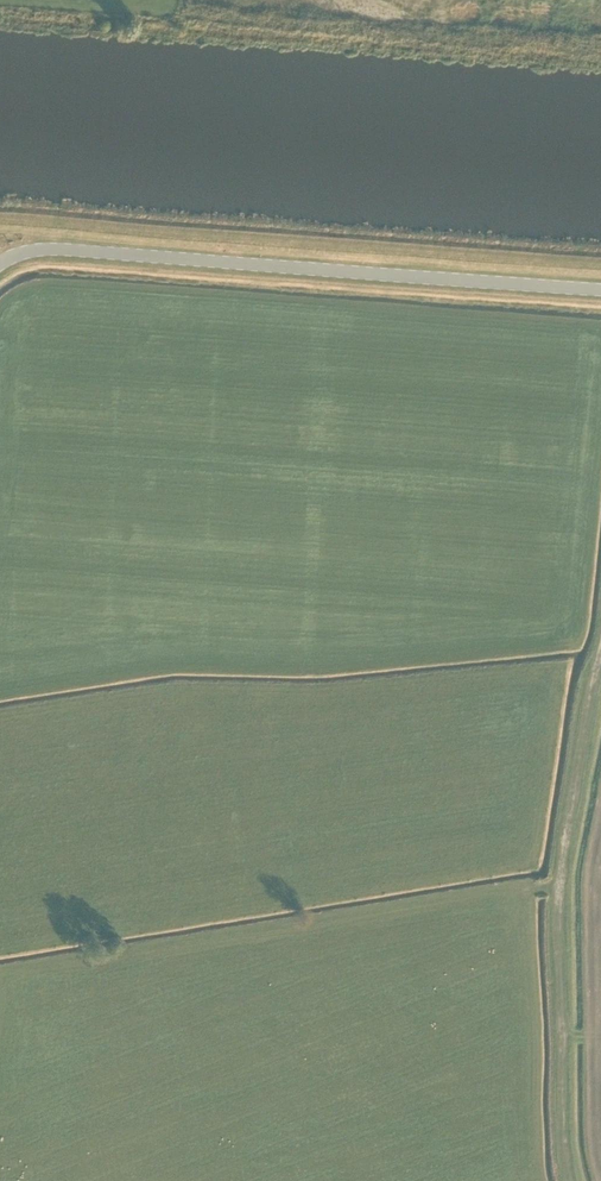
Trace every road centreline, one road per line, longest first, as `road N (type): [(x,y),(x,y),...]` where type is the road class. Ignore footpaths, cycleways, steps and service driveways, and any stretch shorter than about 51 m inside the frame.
road 1 (tertiary): [(600,287),(73,250),(37,249),(0,262)]

